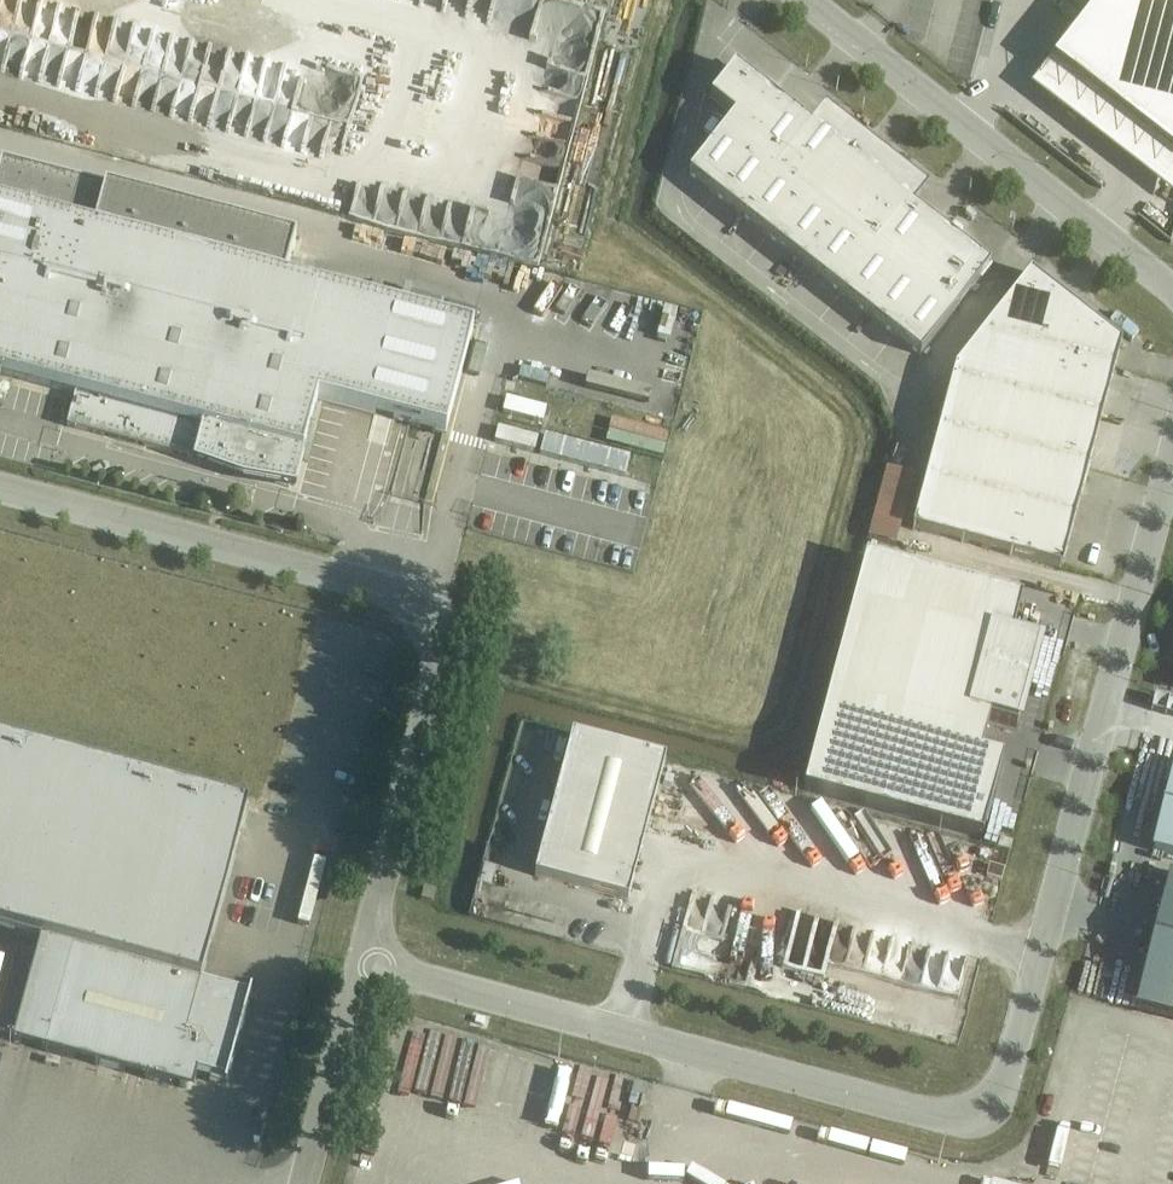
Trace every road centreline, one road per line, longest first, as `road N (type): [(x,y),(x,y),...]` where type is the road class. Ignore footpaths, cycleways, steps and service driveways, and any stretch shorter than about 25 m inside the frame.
road 1 (unclassified): [(369,958),(963,1121),(999,1096),(1172,462)]
road 2 (unclassified): [(1172,291),(808,0)]
road 3 (unclassified): [(428,620),(409,595),(350,574),(0,482)]
road 4 (unclassified): [(428,620),(442,651),(439,694),(369,958)]
road 5 (unclassified): [(369,958),(310,1183)]

